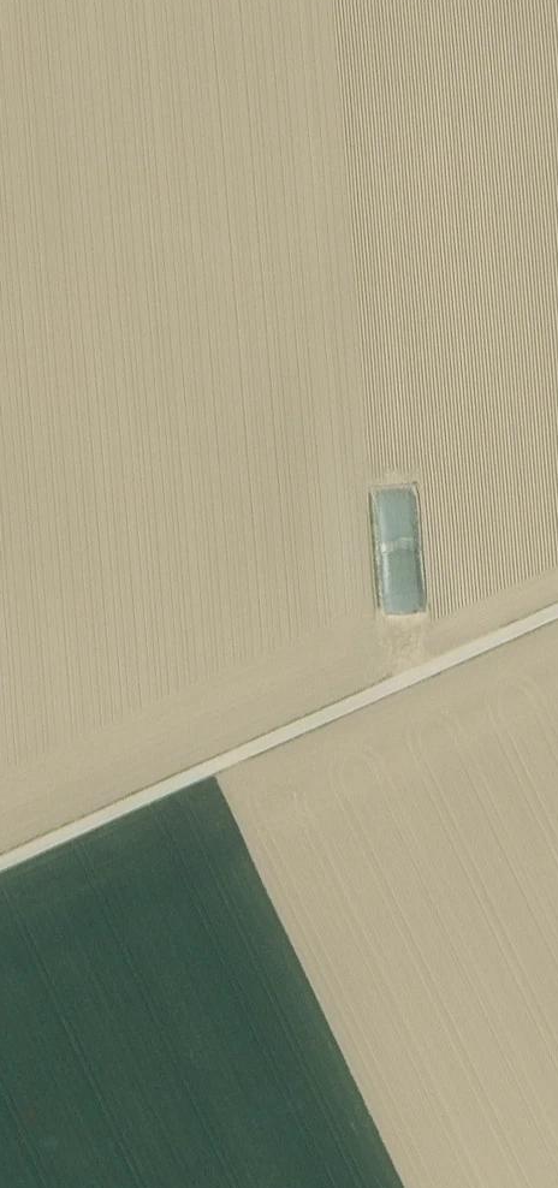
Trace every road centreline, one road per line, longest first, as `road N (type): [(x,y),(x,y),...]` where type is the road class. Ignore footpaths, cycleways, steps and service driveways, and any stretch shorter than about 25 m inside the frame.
road 1 (track): [(557,609),(0,862)]

